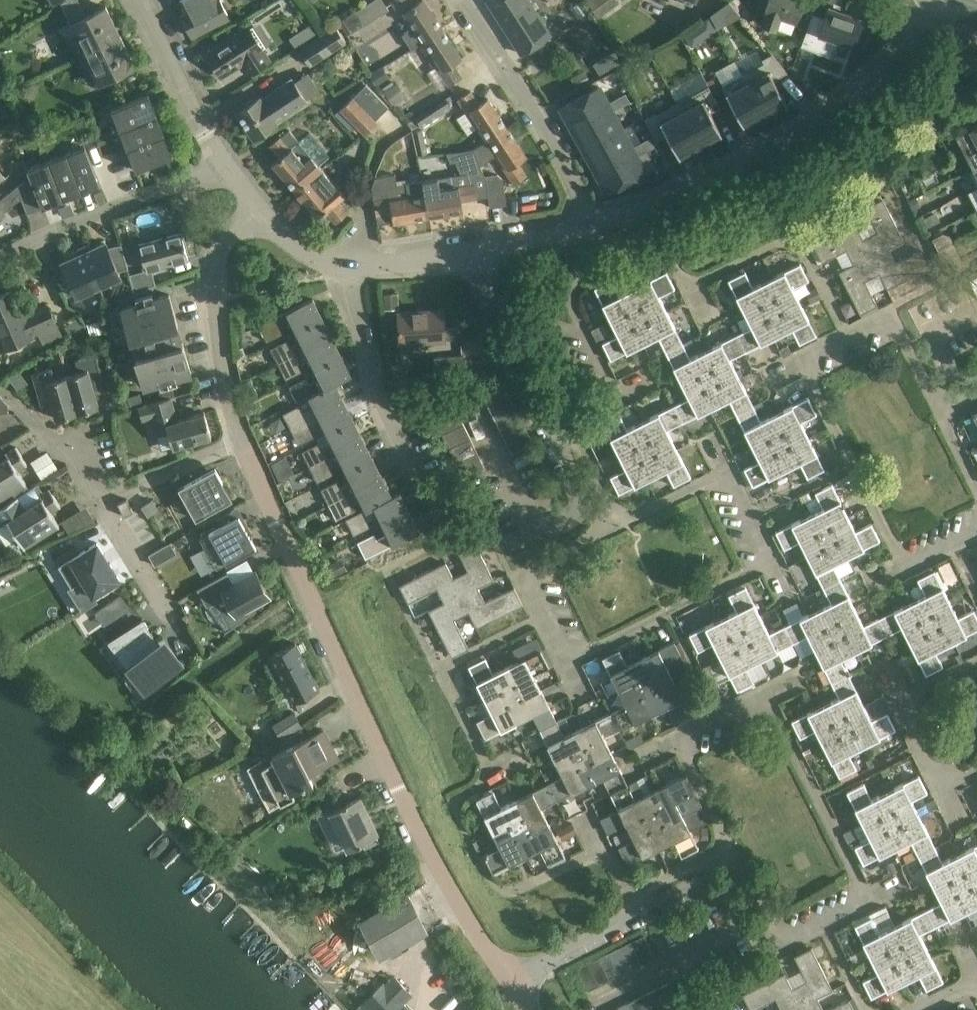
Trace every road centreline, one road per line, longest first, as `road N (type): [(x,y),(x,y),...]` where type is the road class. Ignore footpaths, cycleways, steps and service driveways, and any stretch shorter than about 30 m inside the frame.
road 1 (unclassified): [(509,981),(464,919),(398,788),(241,442)]
road 2 (residential): [(438,669),(494,779),(453,801),(499,891),(518,891),(604,850),(637,916)]
road 3 (unclassified): [(592,228),(686,195),(795,140),(904,58),(948,0)]
road 4 (residential): [(937,396),(902,327),(814,370),(905,554)]
road 5 (residential): [(619,523),(580,445),(557,442),(493,306),(477,251)]
road 6 (residential): [(592,228),(574,182),(461,0)]
road 7 (unclassified): [(241,442),(215,267),(222,237),(257,204)]
road 8 (residential): [(0,256),(227,165)]
road 9 (residential): [(767,694),(870,902)]
road 10 (residential): [(571,667),(775,569)]
road 11 (residential): [(354,265),(377,393),(417,476)]
road 12 (residential): [(619,523),(523,570),(571,667)]
road 13 (residential): [(732,848),(779,943),(870,902)]
road 14 (unclassified): [(227,165),(140,0)]
road 15 (unclassified): [(241,442),(99,500)]
road 16 (residential): [(509,981),(637,916)]
road 17 (unclassified): [(174,619),(99,500)]
road 18 (unclassified): [(99,500),(13,390)]
road 19 (residential): [(637,916),(643,890),(732,848)]
road 20 (unclassified): [(354,265),(477,251)]
road 21 (residential): [(730,472),(619,523)]
road 22 (residential): [(732,848),(677,740)]

